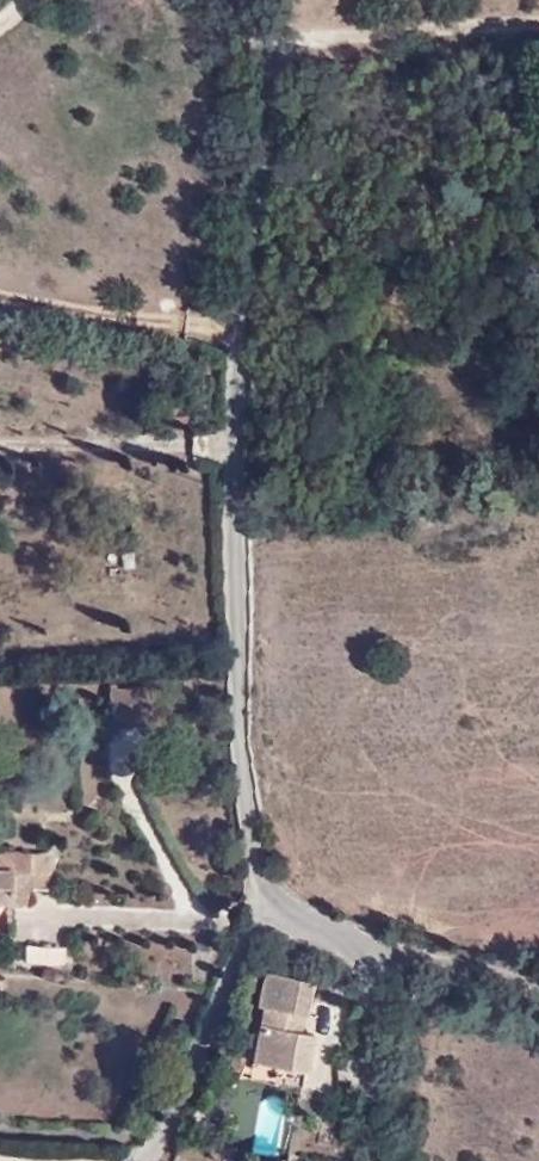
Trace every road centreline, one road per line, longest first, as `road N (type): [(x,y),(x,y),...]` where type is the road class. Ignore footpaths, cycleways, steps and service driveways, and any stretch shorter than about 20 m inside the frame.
road 1 (residential): [(225,0),(254,35),(260,92),(221,533),(233,805),(249,889),(341,938),(367,975),(379,1160)]

